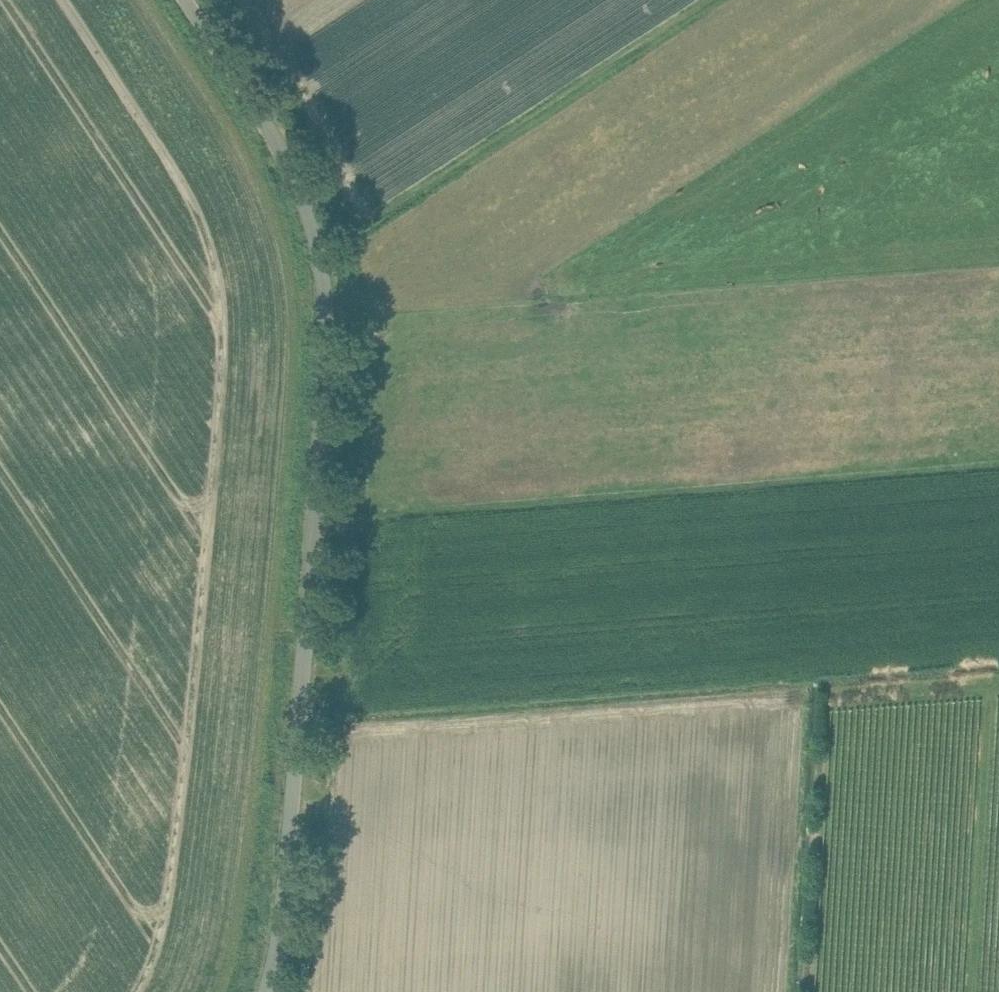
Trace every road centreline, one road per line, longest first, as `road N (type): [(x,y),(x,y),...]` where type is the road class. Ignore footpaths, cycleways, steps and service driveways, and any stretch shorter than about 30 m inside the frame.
road 1 (unclassified): [(266,991),(282,930),(316,557),(326,275),(308,198),(279,127),(194,0)]

